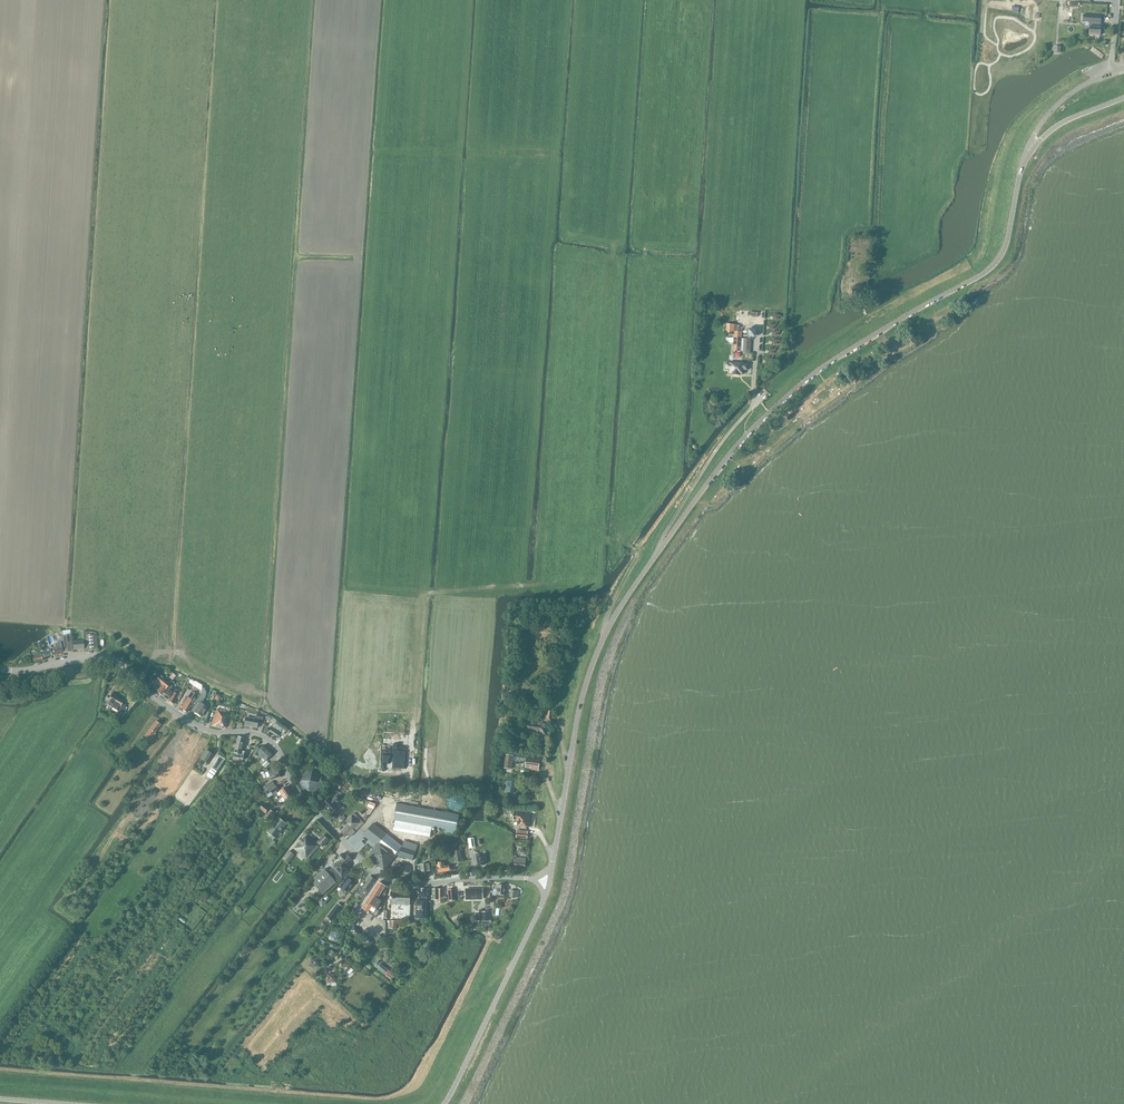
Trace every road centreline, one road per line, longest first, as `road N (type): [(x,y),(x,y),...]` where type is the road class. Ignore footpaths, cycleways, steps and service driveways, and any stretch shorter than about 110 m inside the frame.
road 1 (tertiary): [(550,880),(581,702),(621,606),(716,473),(793,391),(997,261),(1029,150)]
road 2 (tertiary): [(550,880),(391,881),(301,797),(279,753),(258,734),(203,728),(102,654),(0,669)]
road 3 (track): [(419,595),(533,585),(594,541),(614,243)]
road 4 (track): [(618,539),(629,365),(645,258),(625,258)]
road 5 (tertiary): [(444,1103),(550,880)]
road 6 (track): [(272,698),(181,652),(157,652),(138,681)]
road 7 (tertiary): [(1123,67),(1062,100),(1029,150)]

